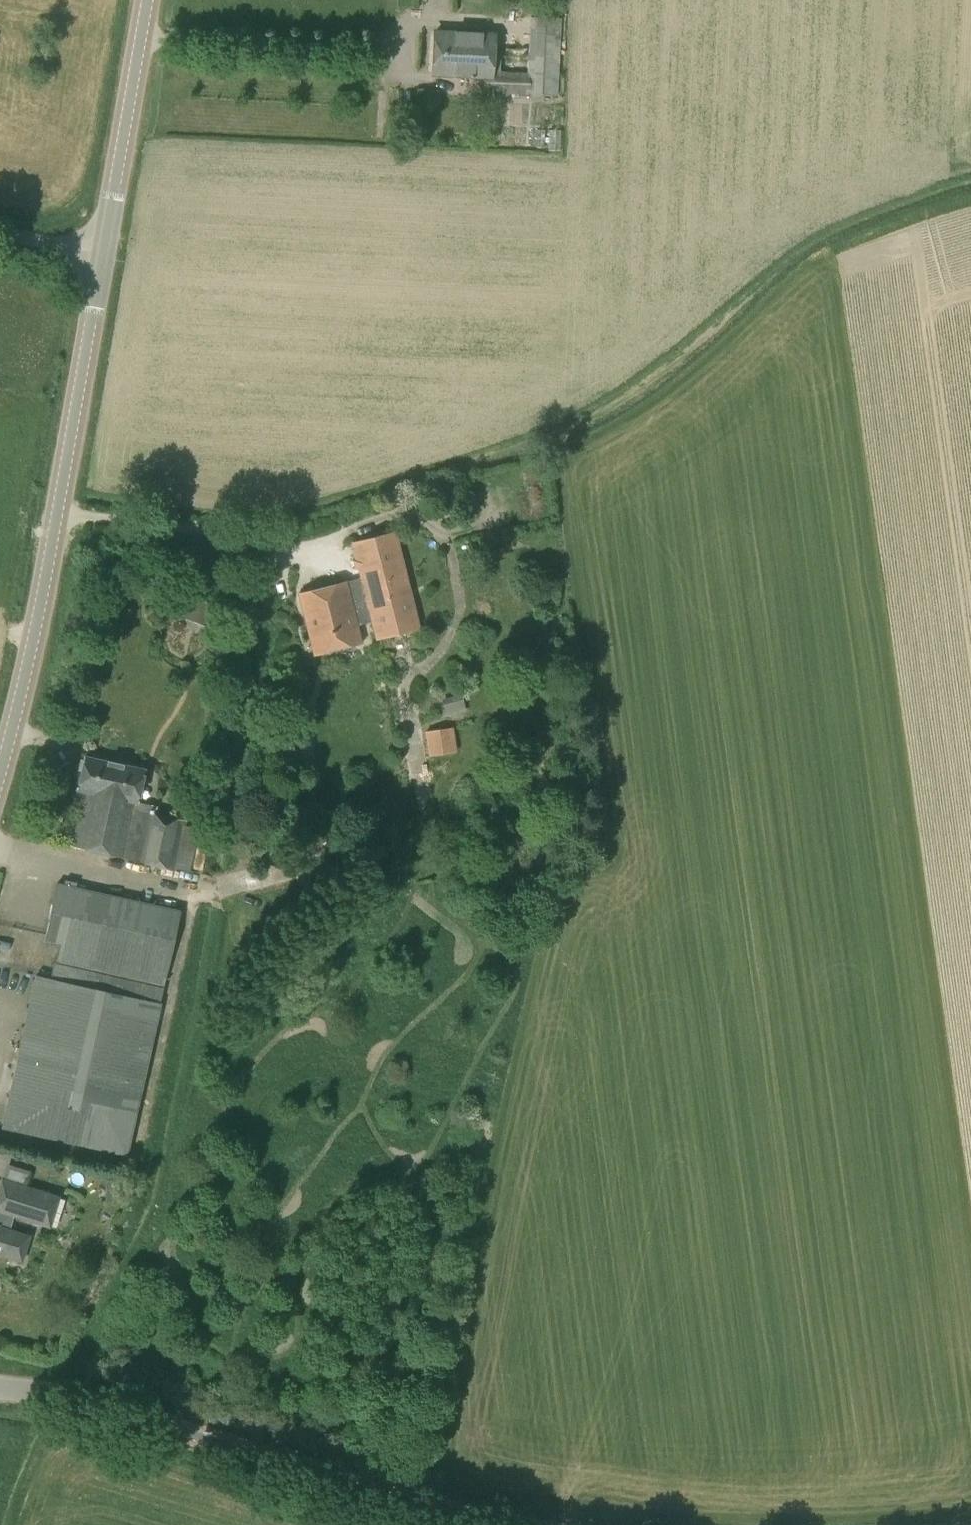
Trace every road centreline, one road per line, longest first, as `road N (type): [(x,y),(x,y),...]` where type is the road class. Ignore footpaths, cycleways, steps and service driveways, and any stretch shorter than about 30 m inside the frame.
road 1 (tertiary): [(0,775),(58,509),(147,0)]
road 2 (tertiary): [(0,1389),(483,1524)]

